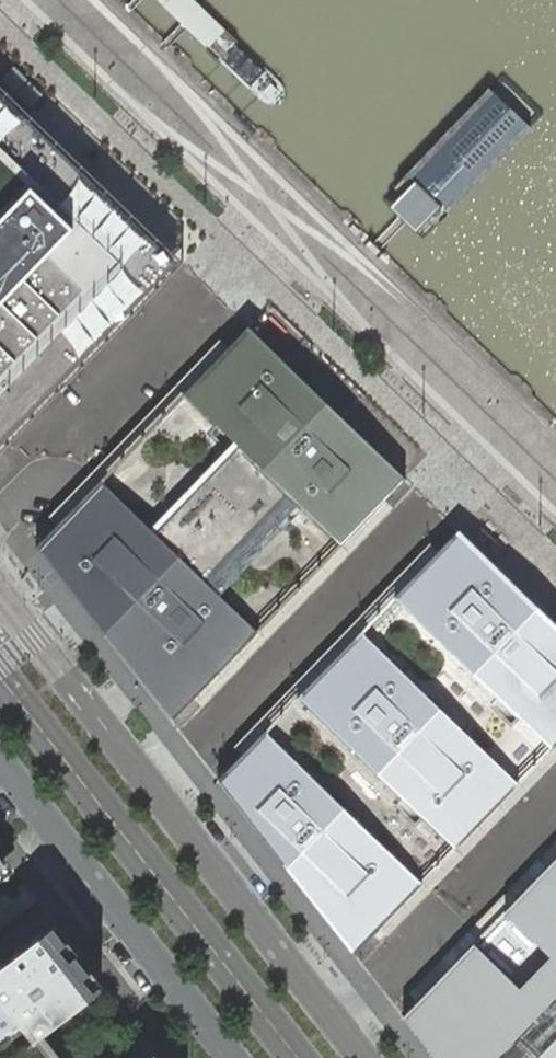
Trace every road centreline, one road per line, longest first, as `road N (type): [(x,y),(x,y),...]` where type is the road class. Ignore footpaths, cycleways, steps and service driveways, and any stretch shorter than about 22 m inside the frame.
road 1 (primary): [(363,1057),(0,591)]
road 2 (primary): [(0,760),(229,1057)]

